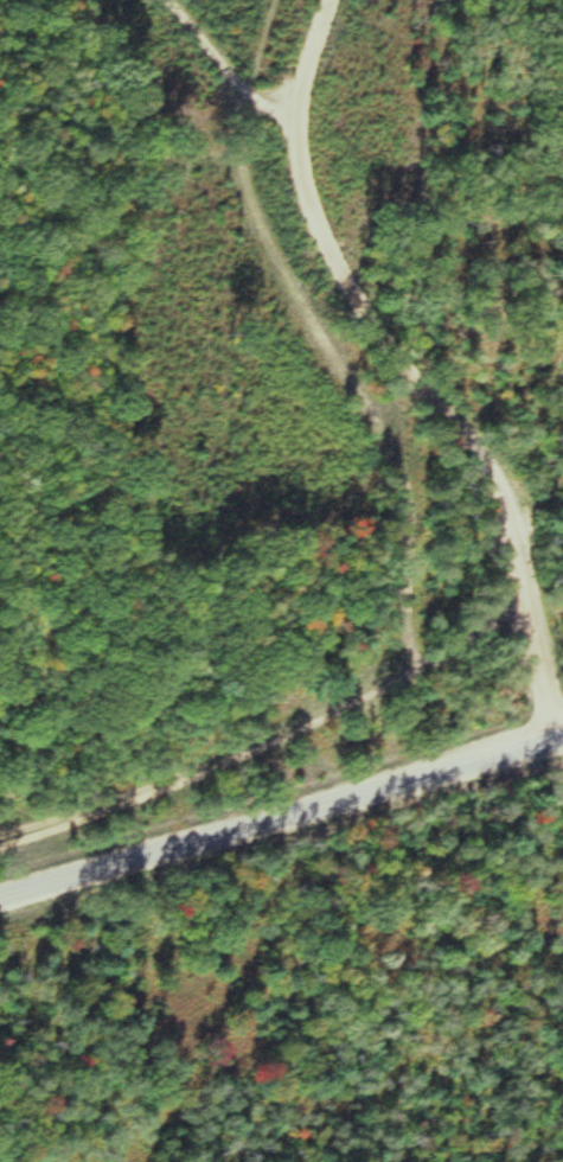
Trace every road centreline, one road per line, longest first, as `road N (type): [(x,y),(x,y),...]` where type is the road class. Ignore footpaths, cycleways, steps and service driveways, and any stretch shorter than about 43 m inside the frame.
road 1 (residential): [(561,740),(500,507),(476,460),(363,318),(298,167),(303,91),(333,0)]
road 2 (tertiary): [(0,899),(562,739)]
road 3 (track): [(0,845),(282,742),(526,609)]
road 4 (track): [(296,132),(228,76),(164,0)]

